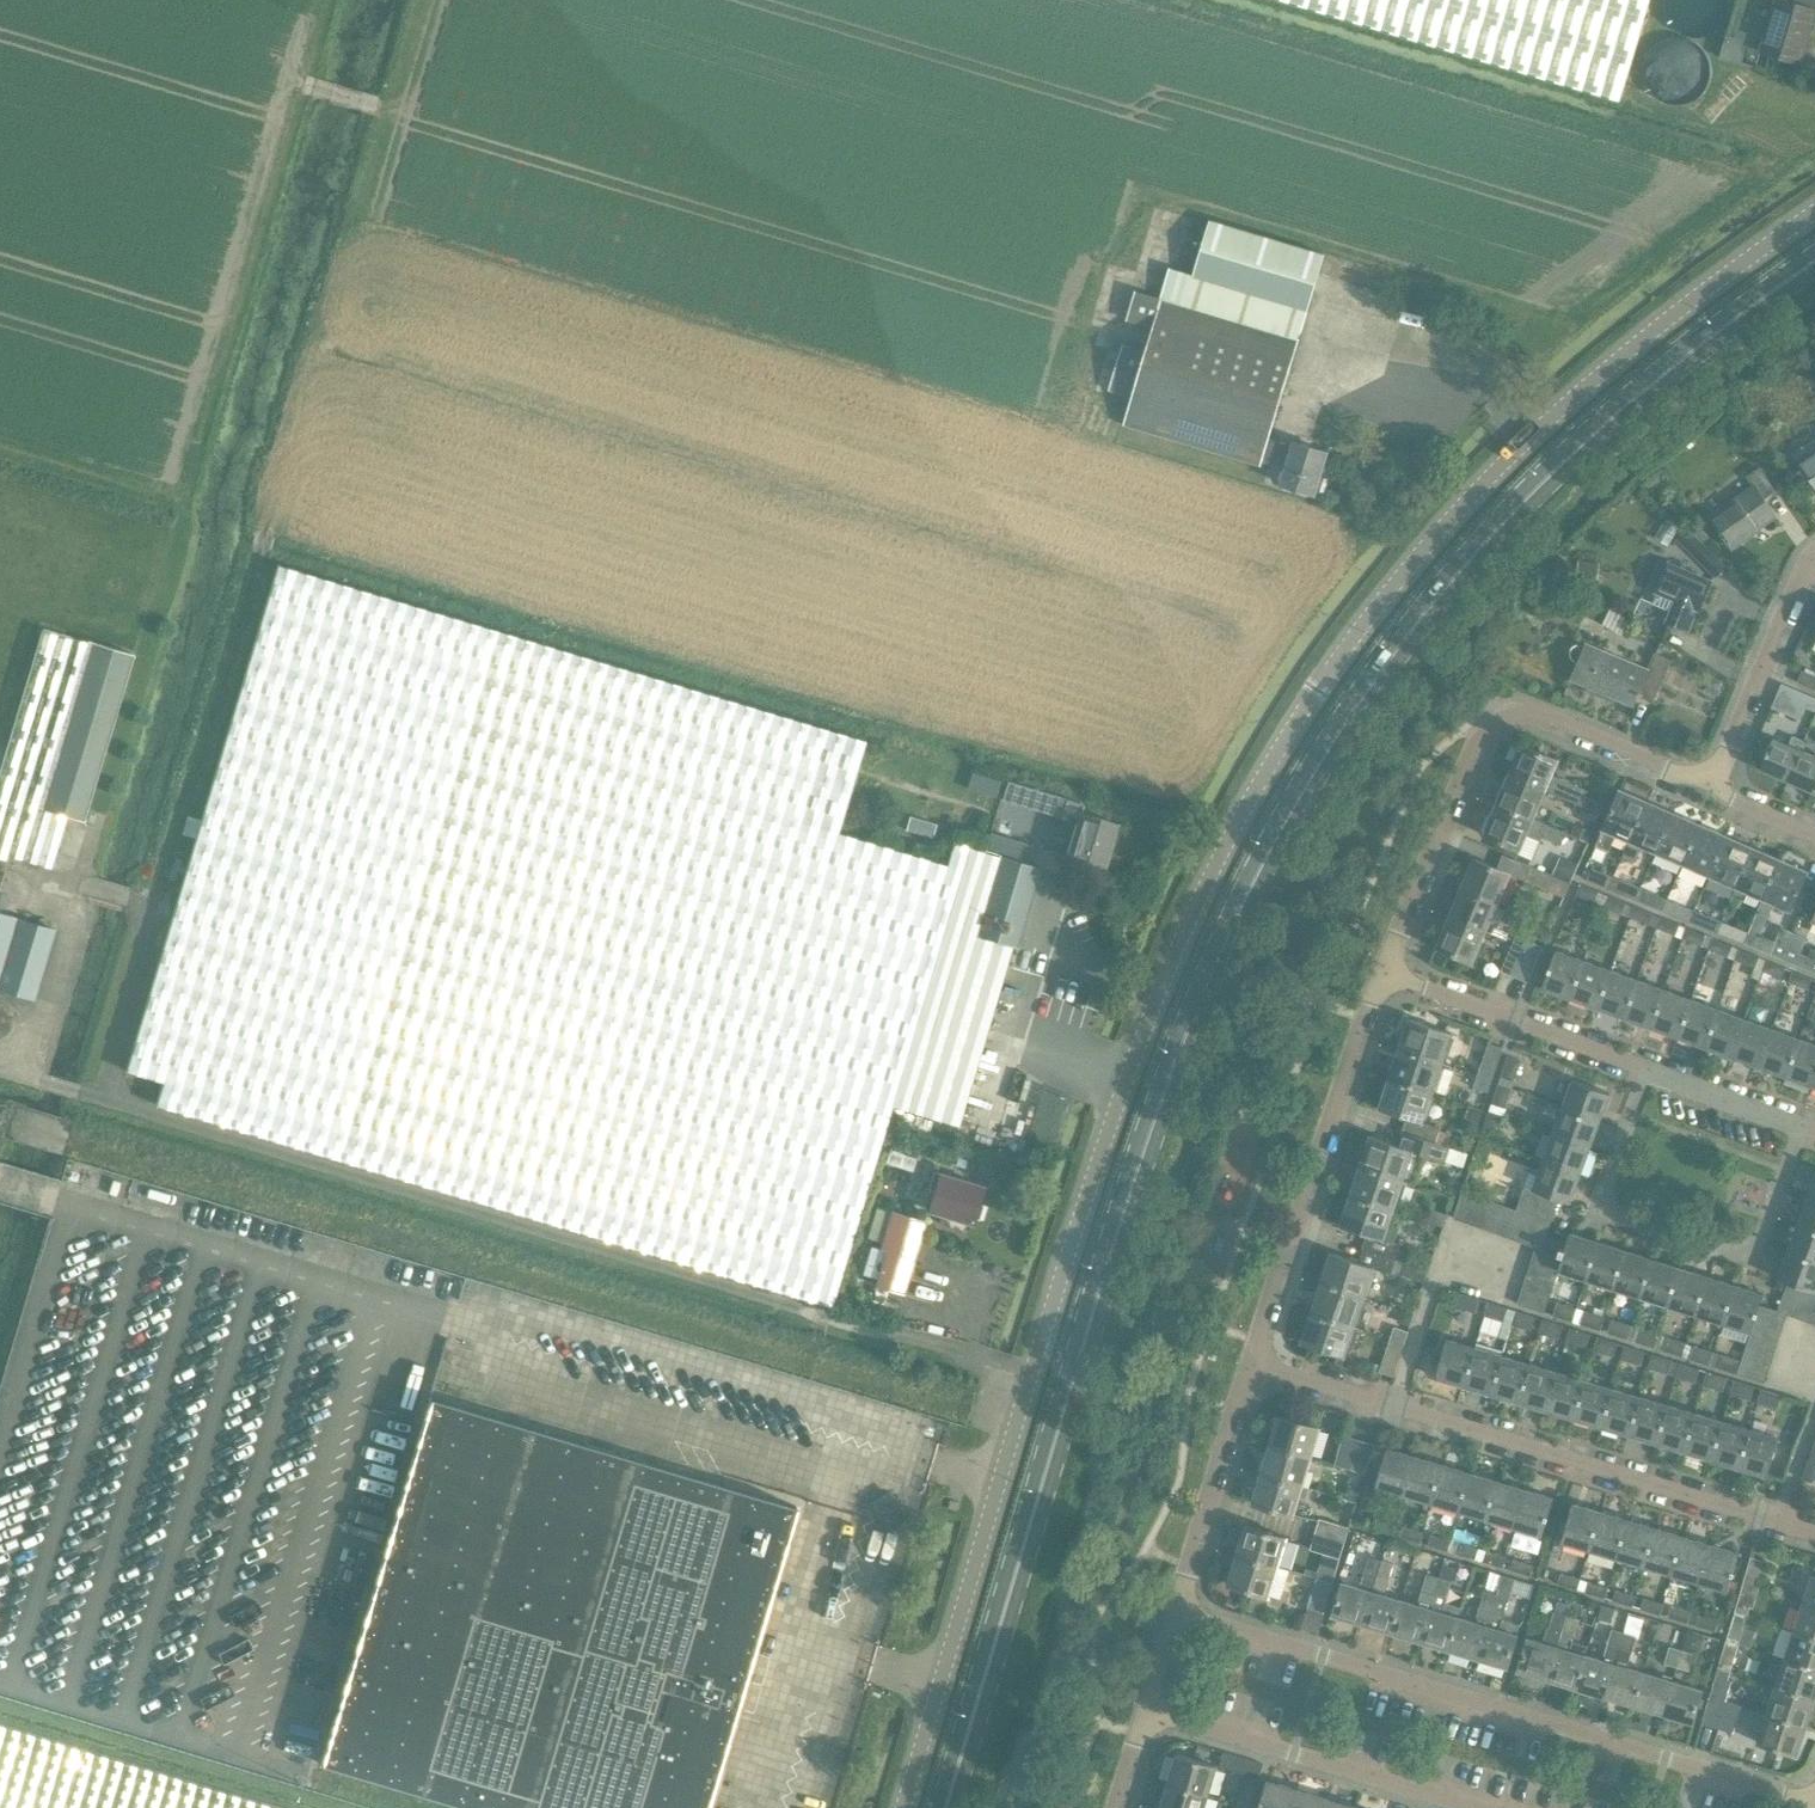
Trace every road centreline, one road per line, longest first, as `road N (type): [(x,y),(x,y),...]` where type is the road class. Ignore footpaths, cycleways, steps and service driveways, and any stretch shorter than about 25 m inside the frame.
road 1 (unclassified): [(901,1807),(1031,1372),(1158,1006),(1255,791),(1388,592),(1473,492),(1706,288),(1814,212)]
road 2 (primary): [(937,1807),(1125,1191),(1229,929),(1296,801),(1416,623),(1494,531),(1589,437),(1720,328),(1814,263)]
road 3 (residential): [(1814,1804),(1177,1609)]
road 4 (residential): [(1814,1534),(1253,1363)]
road 5 (residential): [(1380,971),(1814,1132)]
road 6 (residential): [(1253,1363),(1380,971)]
road 7 (residential): [(1147,1707),(1479,1807)]
road 8 (residential): [(1380,971),(1476,734),(1502,716)]
road 9 (residential): [(1177,1609),(1253,1363)]
road 10 (residential): [(1814,564),(1790,597),(1711,788)]
road 11 (residential): [(1711,788),(1536,712),(1502,716)]

